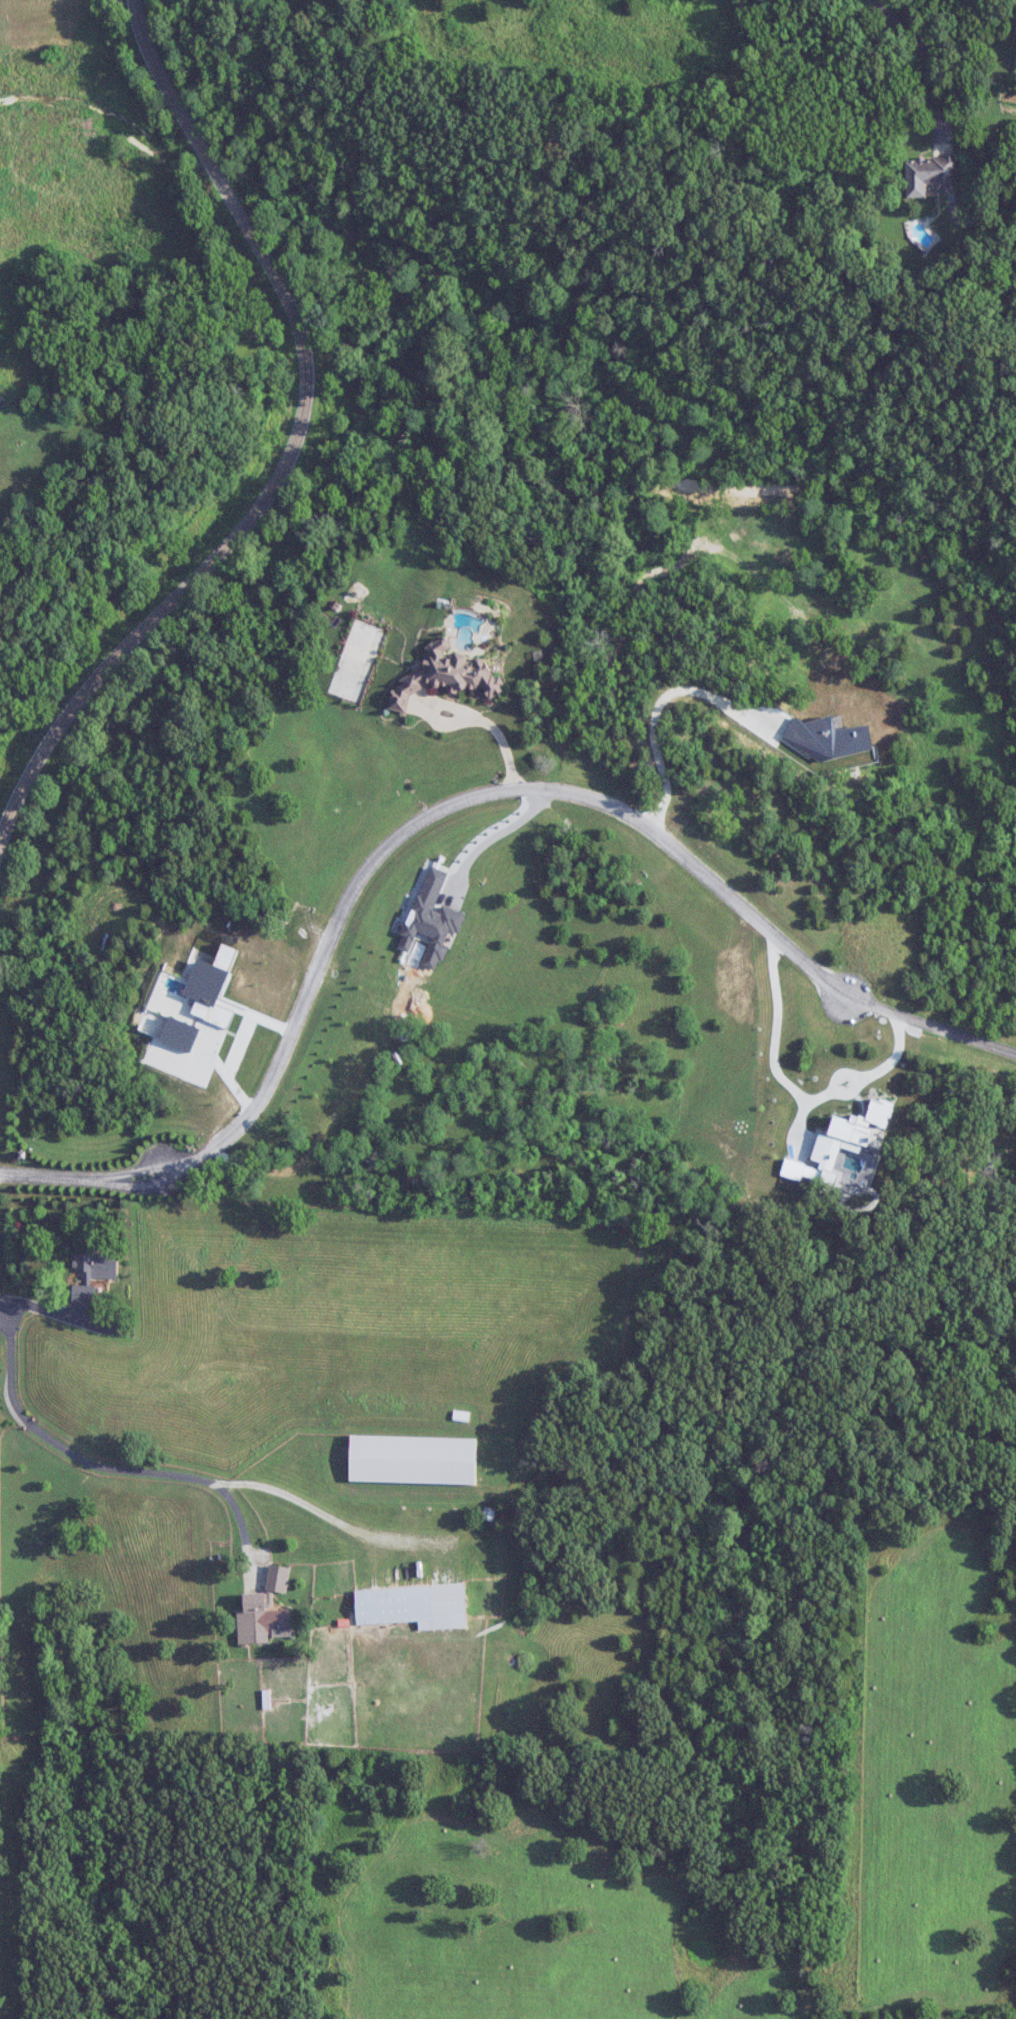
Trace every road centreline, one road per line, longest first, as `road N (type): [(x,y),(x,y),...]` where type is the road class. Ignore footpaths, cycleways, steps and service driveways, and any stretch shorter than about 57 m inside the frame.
road 1 (residential): [(1015,1055),(845,1006),(652,821),(582,787),(492,787),(405,828),(348,901),(250,1117),(211,1156),(168,1181),(0,1176)]
road 2 (tertiary): [(135,0),(153,61),(309,343),(305,424),(287,471),(253,516),(57,724),(0,855)]

